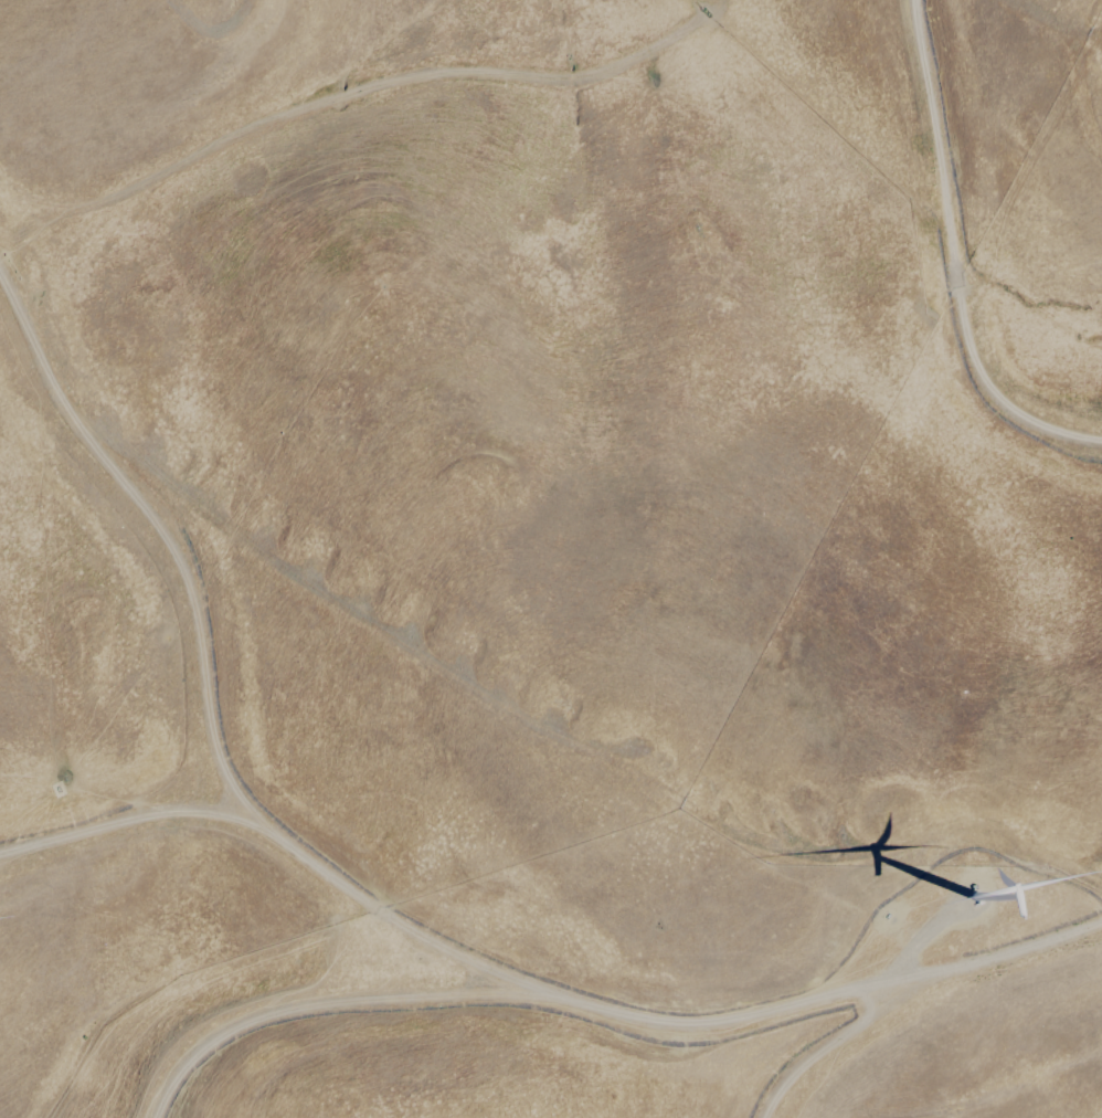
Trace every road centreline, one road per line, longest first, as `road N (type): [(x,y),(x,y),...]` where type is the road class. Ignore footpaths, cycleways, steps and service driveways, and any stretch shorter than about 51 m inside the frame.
road 1 (track): [(0,307),(52,422),(173,581),(203,757),(262,843),(365,924),(495,991),(616,1032),(698,1034),(969,970),(1101,927)]
road 2 (track): [(711,0),(706,15),(677,38),(592,81),(558,86),(449,73),(350,95),(193,156),(114,200),(51,218),(0,188)]
road 3 (track): [(1101,452),(1070,450),(1009,428),(968,394),(947,331),(899,0)]
road 4 (track): [(495,991),(481,1006),(282,1017),(212,1042),(156,1093),(146,1117)]
road 5 (track): [(757,1117),(791,1066),(877,1009),(894,954),(941,924)]
road 6 (track): [(262,843),(220,825),(158,822),(0,856)]

